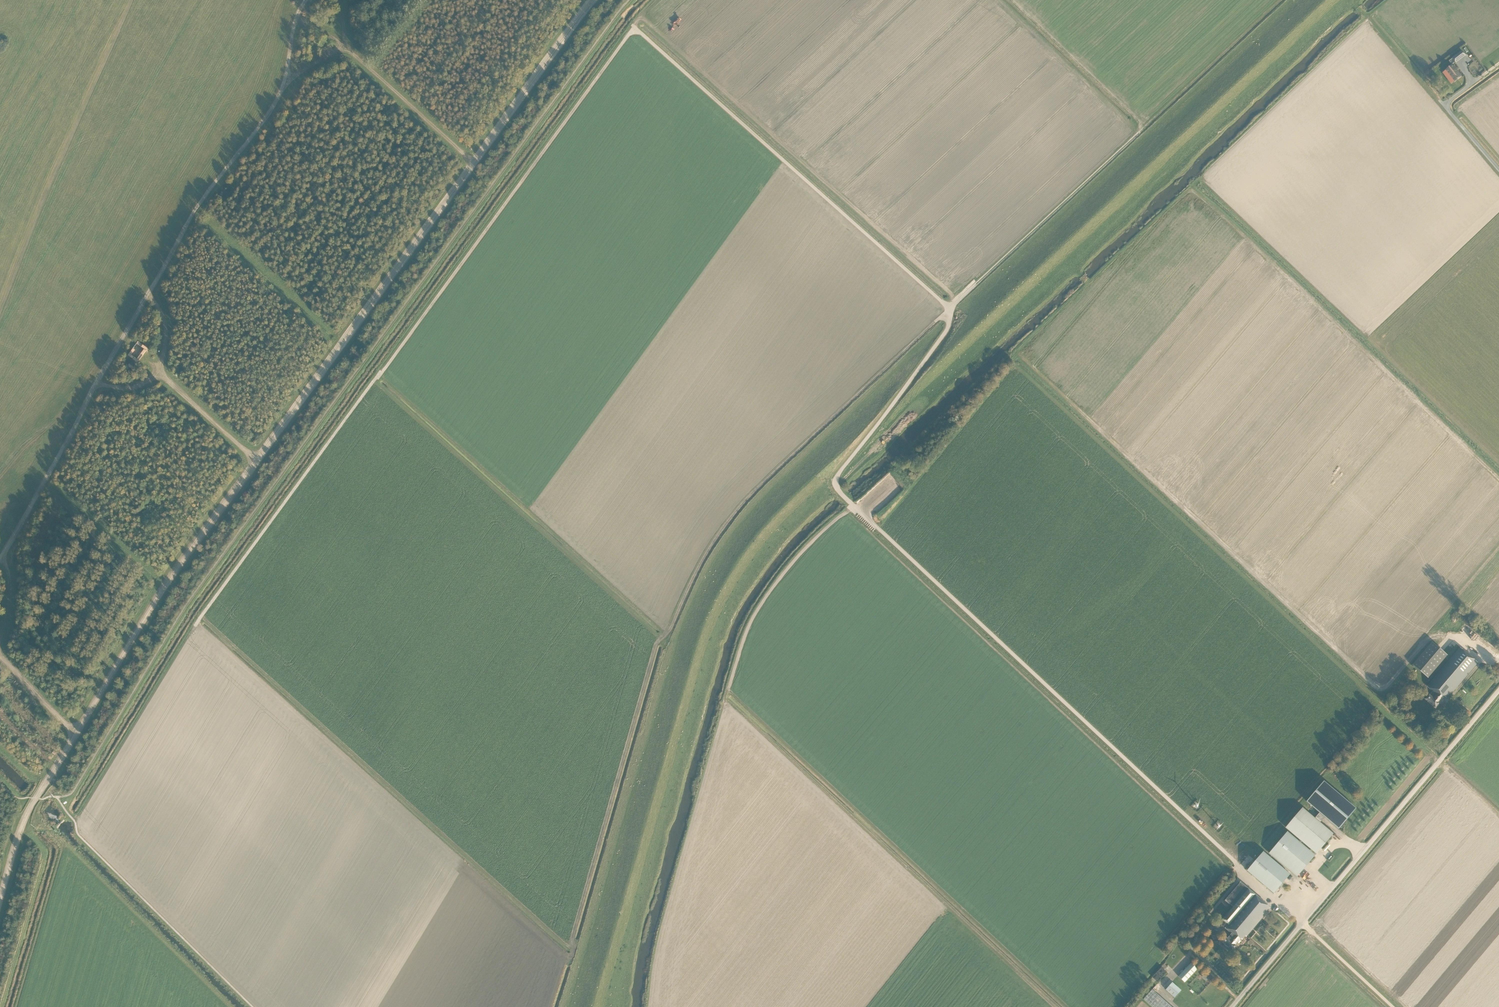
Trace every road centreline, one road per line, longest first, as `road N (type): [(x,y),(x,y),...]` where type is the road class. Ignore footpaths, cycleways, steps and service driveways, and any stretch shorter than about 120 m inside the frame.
road 1 (track): [(1302,920),(837,488),(839,473),(947,328),(948,307),(634,26),(379,380)]
road 2 (unclassified): [(1232,1006),(1498,689)]

